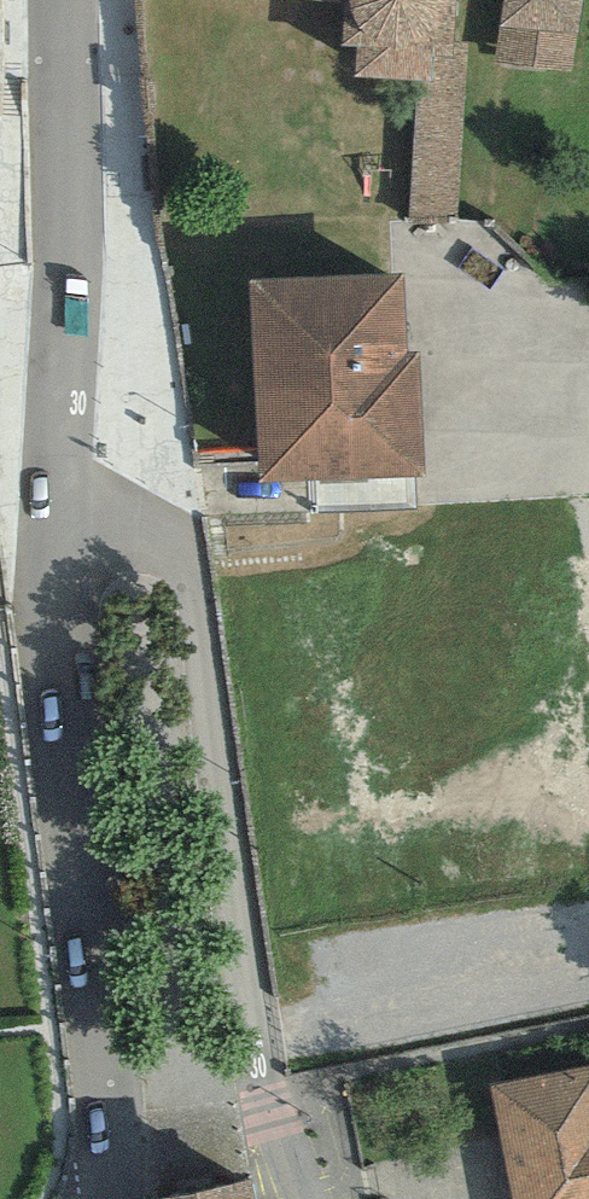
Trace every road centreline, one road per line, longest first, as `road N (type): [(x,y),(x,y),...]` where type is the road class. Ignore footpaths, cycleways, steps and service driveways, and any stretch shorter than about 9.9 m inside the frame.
road 1 (residential): [(309,1198),(252,1034),(188,557),(61,483)]
road 2 (tertiary): [(117,1198),(49,643),(61,483)]
road 3 (tertiary): [(61,483),(69,256),(62,0)]

